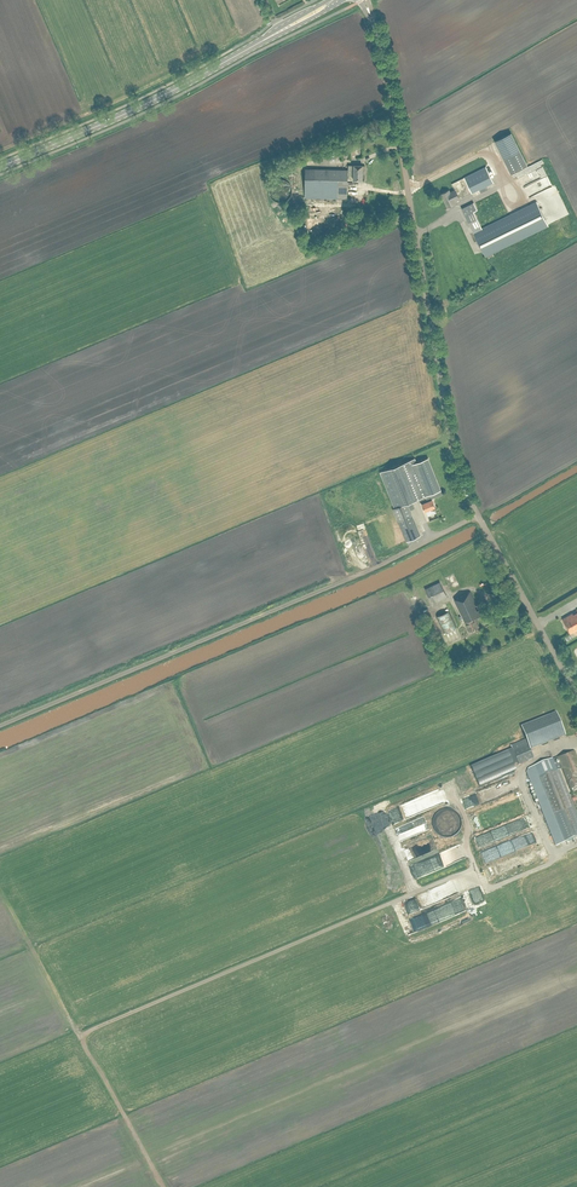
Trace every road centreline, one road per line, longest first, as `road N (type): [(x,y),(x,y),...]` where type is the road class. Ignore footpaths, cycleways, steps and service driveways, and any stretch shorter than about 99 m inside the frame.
road 1 (unclassified): [(576,696),(458,472),(390,84),(370,15)]
road 2 (track): [(477,515),(0,725)]
road 3 (primary): [(0,166),(158,97),(263,40)]

